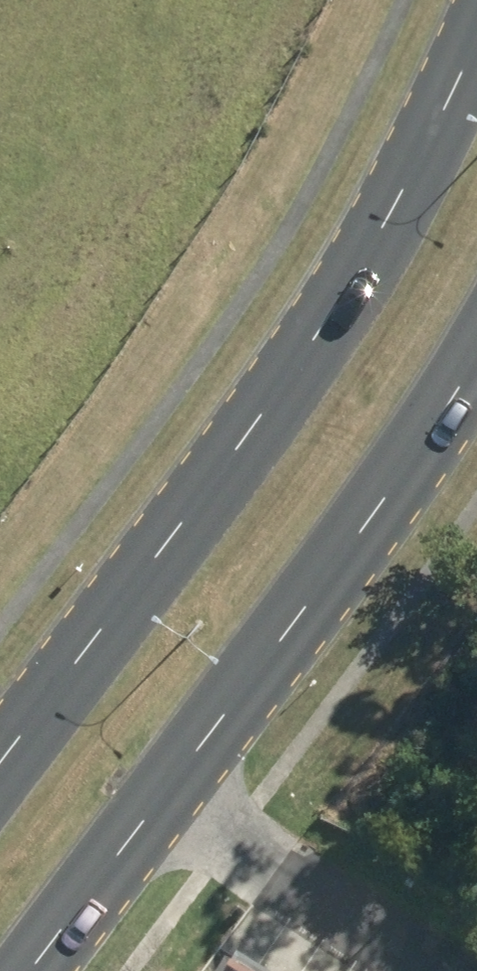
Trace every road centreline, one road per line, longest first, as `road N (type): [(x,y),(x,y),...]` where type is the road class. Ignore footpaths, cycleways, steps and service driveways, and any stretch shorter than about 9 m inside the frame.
road 1 (secondary): [(0,764),(354,275),(476,39)]
road 2 (secondary): [(476,352),(379,509),(233,693),(32,970)]

